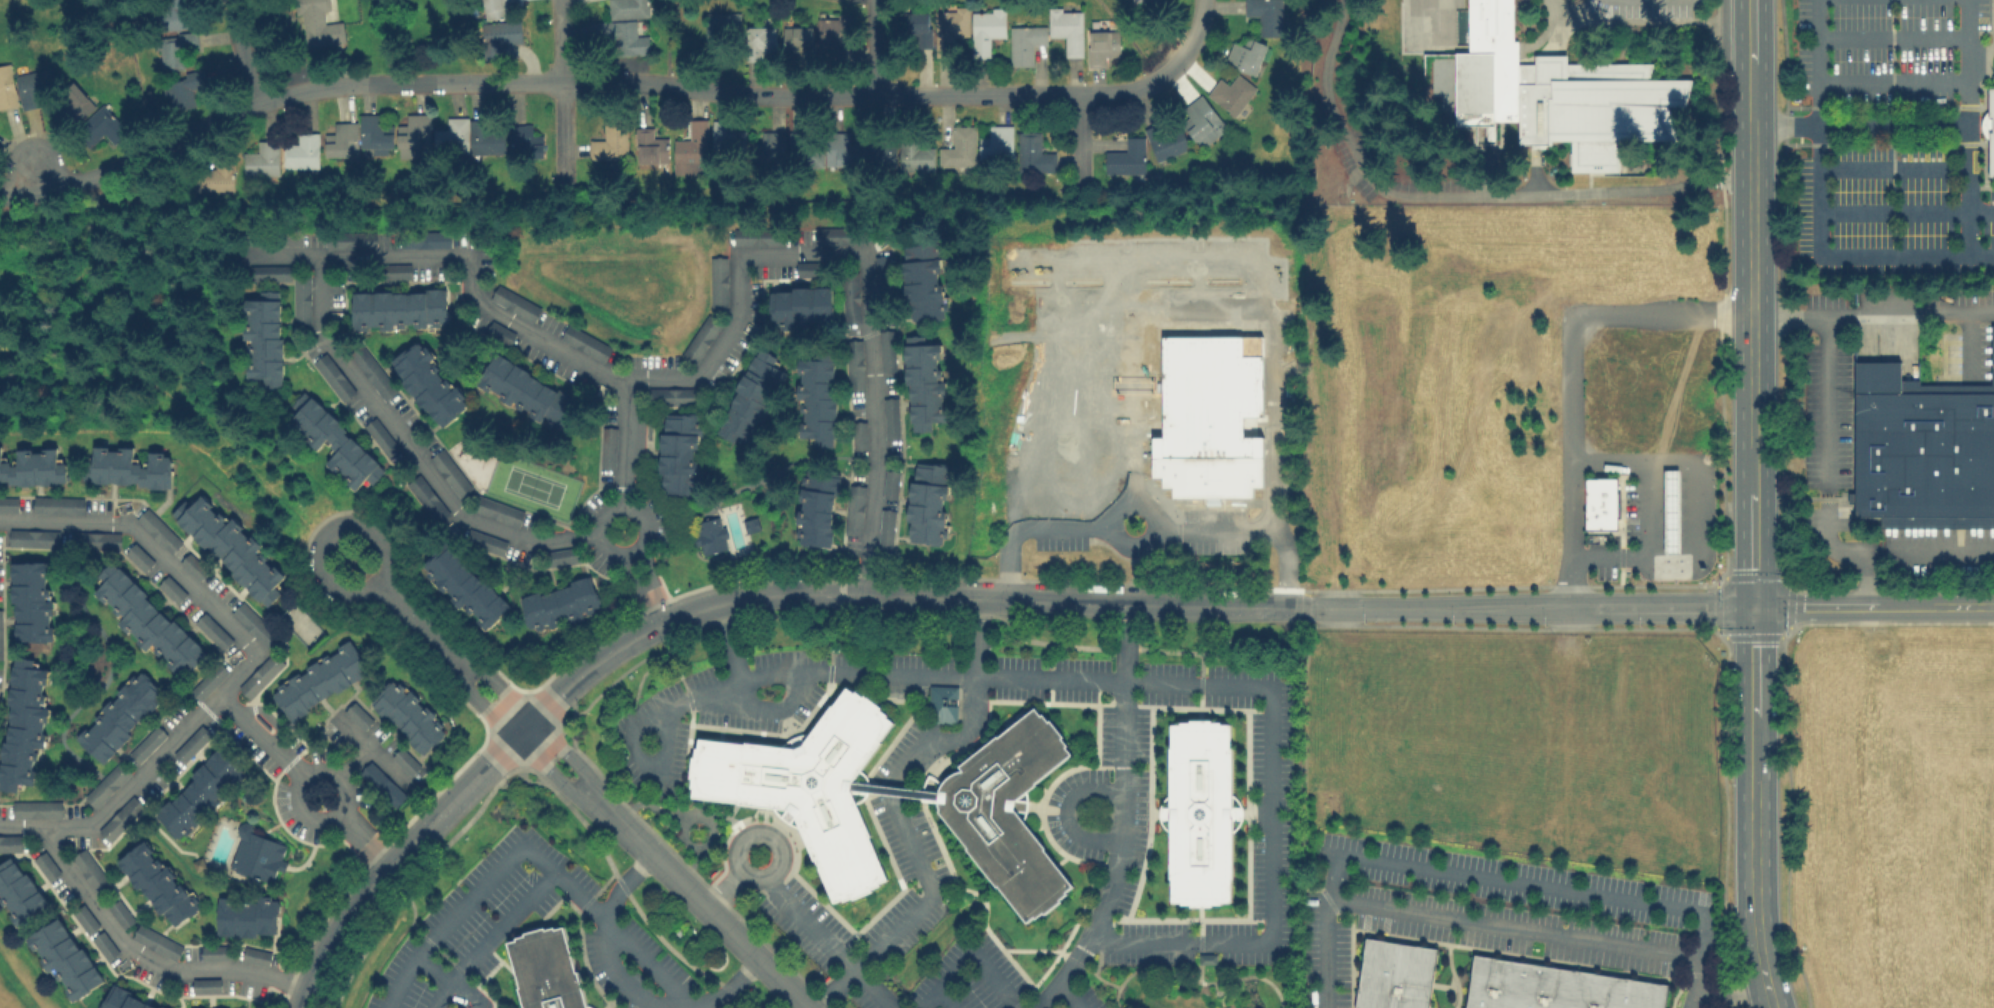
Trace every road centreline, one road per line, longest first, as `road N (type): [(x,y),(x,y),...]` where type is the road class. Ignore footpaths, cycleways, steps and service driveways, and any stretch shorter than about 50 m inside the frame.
road 1 (residential): [(0,197),(121,167),(258,102),(336,83),(633,80),(722,94),(1079,95),(1148,83),(1178,61)]
road 2 (secondary): [(1751,0),(1754,912),(1771,1007)]
road 3 (residential): [(521,729),(623,640),(730,596),(801,590),(1305,607)]
road 4 (residential): [(376,582),(803,1007)]
road 5 (residential): [(1305,607),(1752,606)]
road 6 (residential): [(299,1007),(327,947),(371,887),(521,729)]
road 7 (tertiary): [(1752,606),(1993,605)]
road 8 (residential): [(376,582),(386,557),(375,532),(350,523),(325,533),(315,558),(326,583),(351,593),(376,582)]
road 9 (residential): [(566,158),(561,0)]

